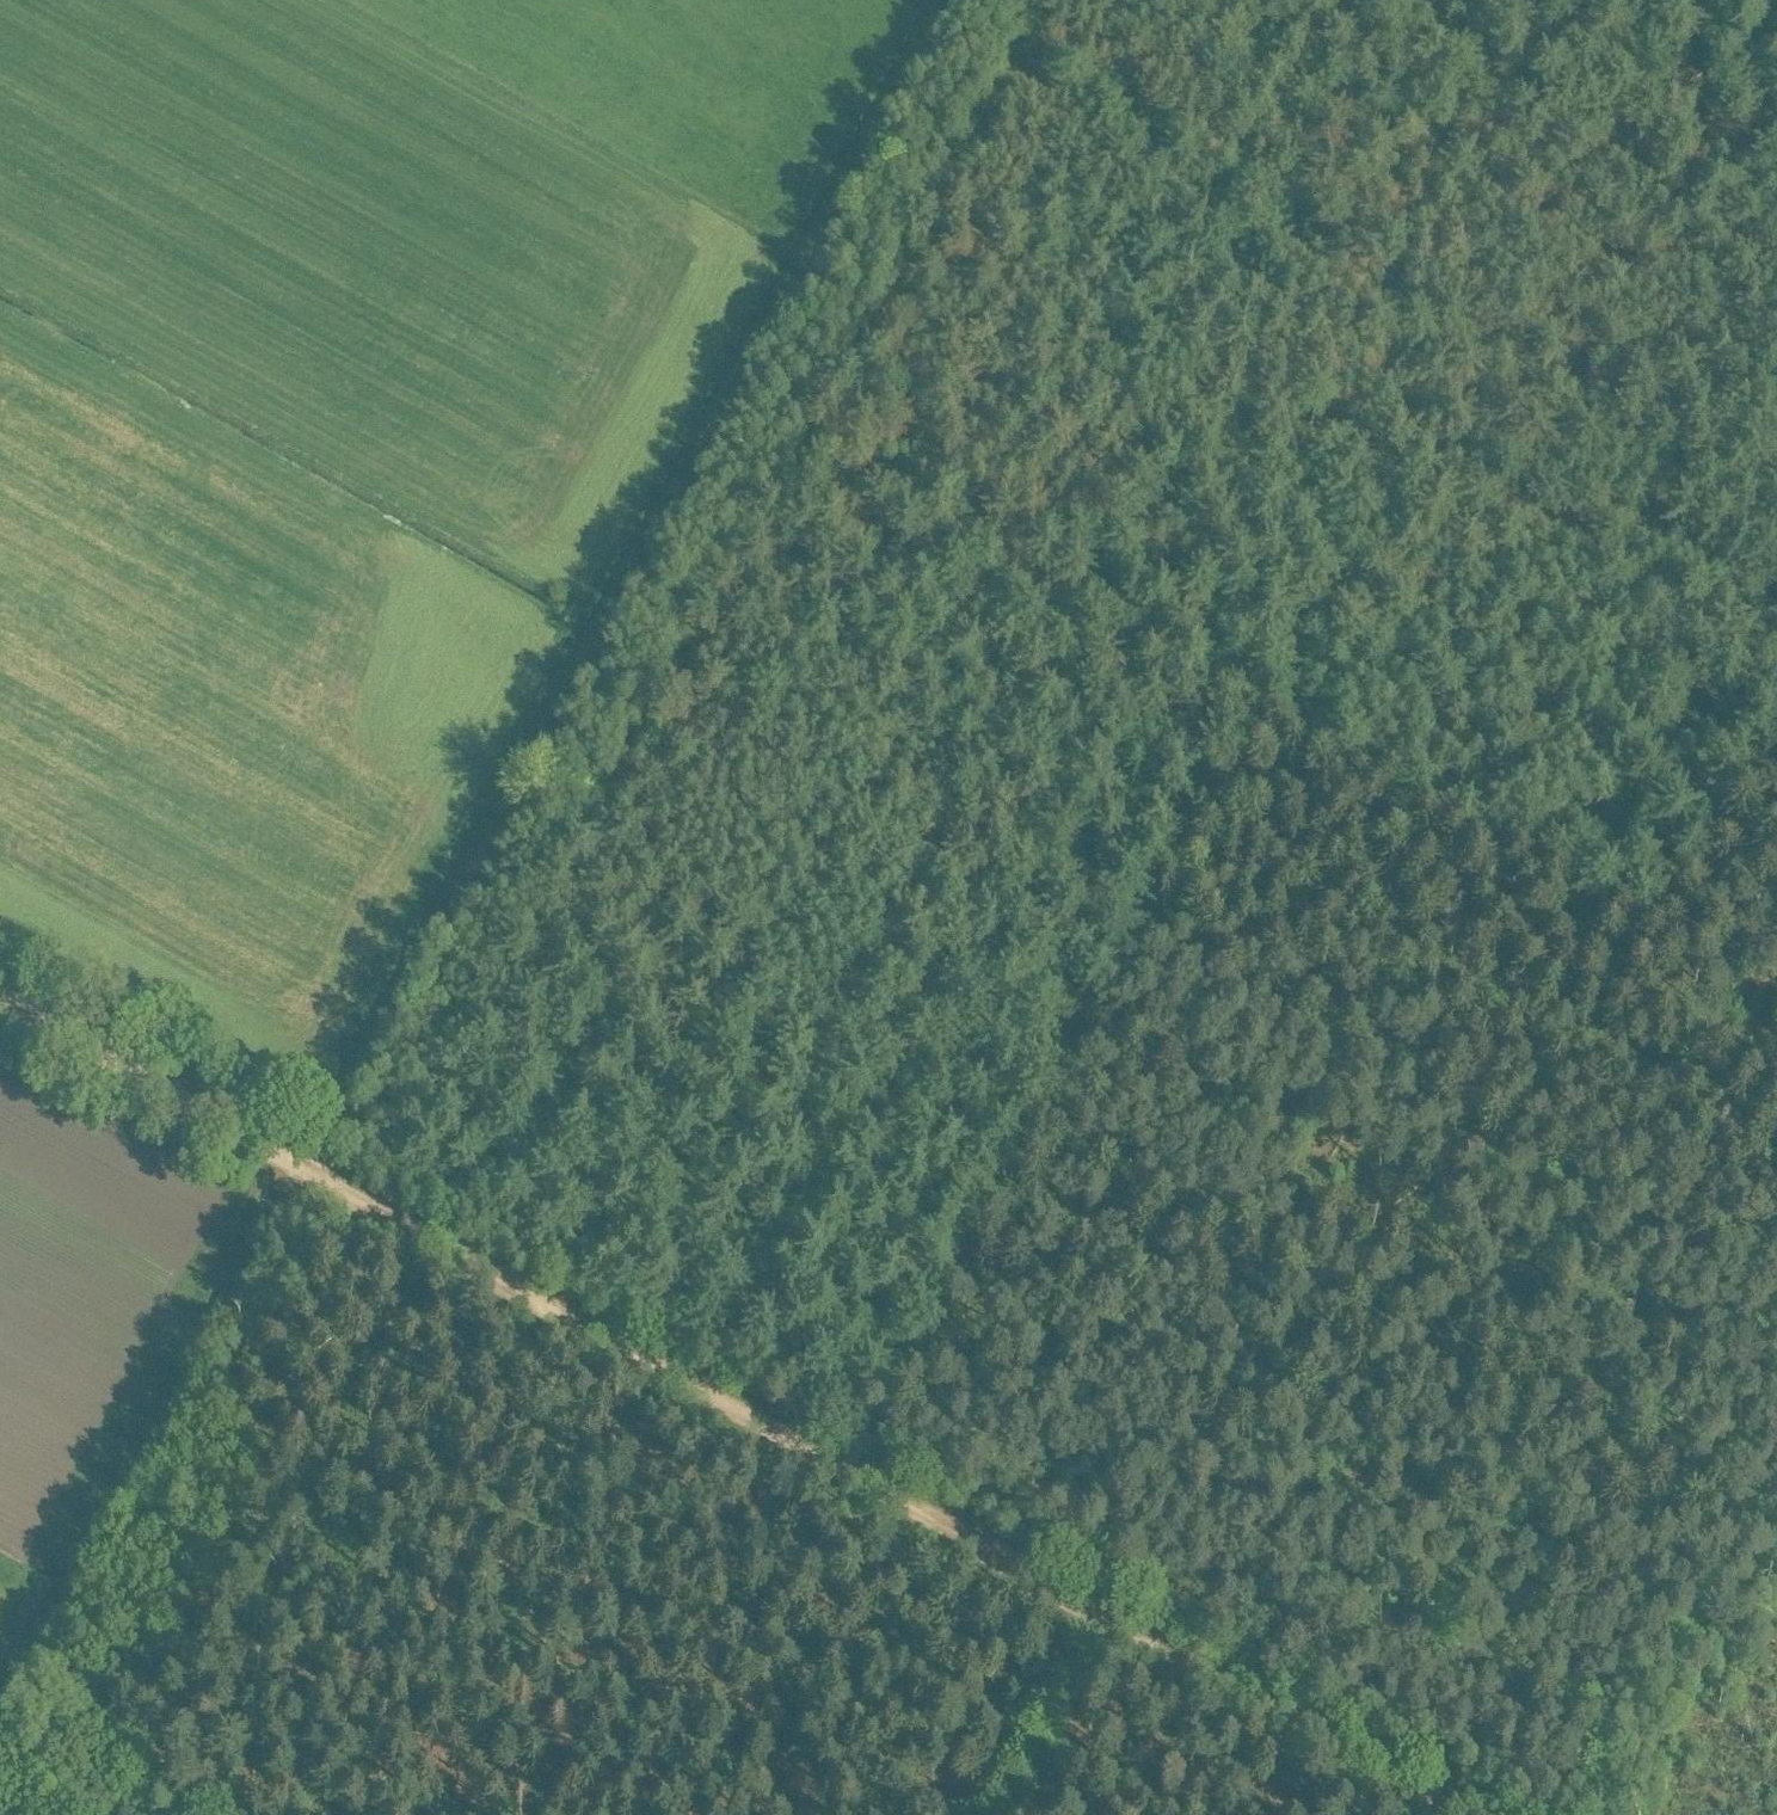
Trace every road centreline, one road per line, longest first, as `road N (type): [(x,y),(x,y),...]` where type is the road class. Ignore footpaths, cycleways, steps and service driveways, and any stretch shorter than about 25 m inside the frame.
road 1 (track): [(303,1171),(955,0)]
road 2 (track): [(303,1171),(1461,1814)]
road 3 (track): [(303,1171),(0,1730)]
road 4 (track): [(0,1002),(303,1171)]

